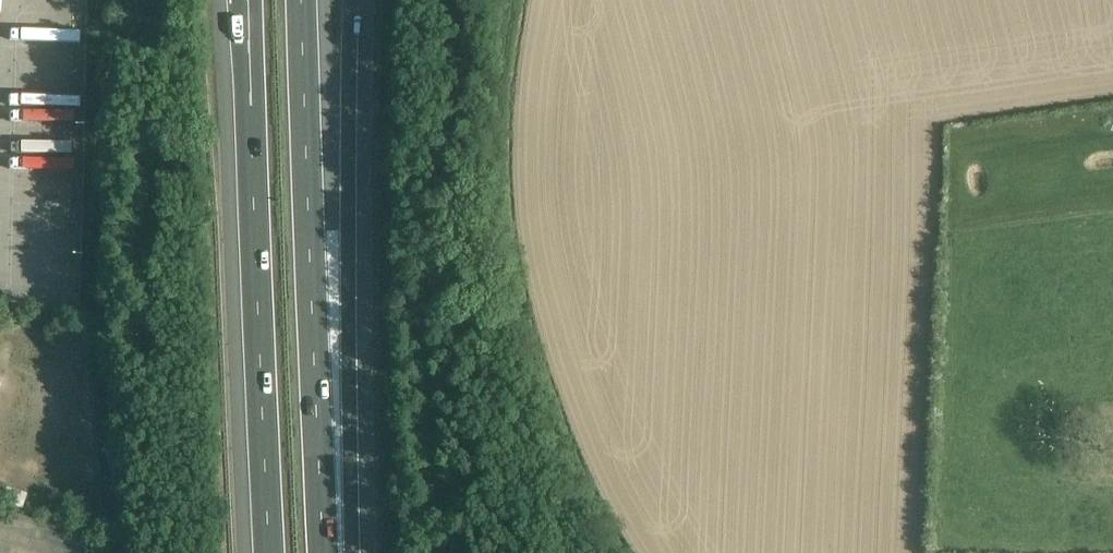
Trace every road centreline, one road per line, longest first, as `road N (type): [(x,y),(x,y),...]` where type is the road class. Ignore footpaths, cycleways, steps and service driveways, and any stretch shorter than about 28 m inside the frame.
road 1 (motorway): [(325,552),(303,0)]
road 2 (motorway): [(248,0),(268,552)]
road 3 (motorway): [(354,552),(352,0)]

